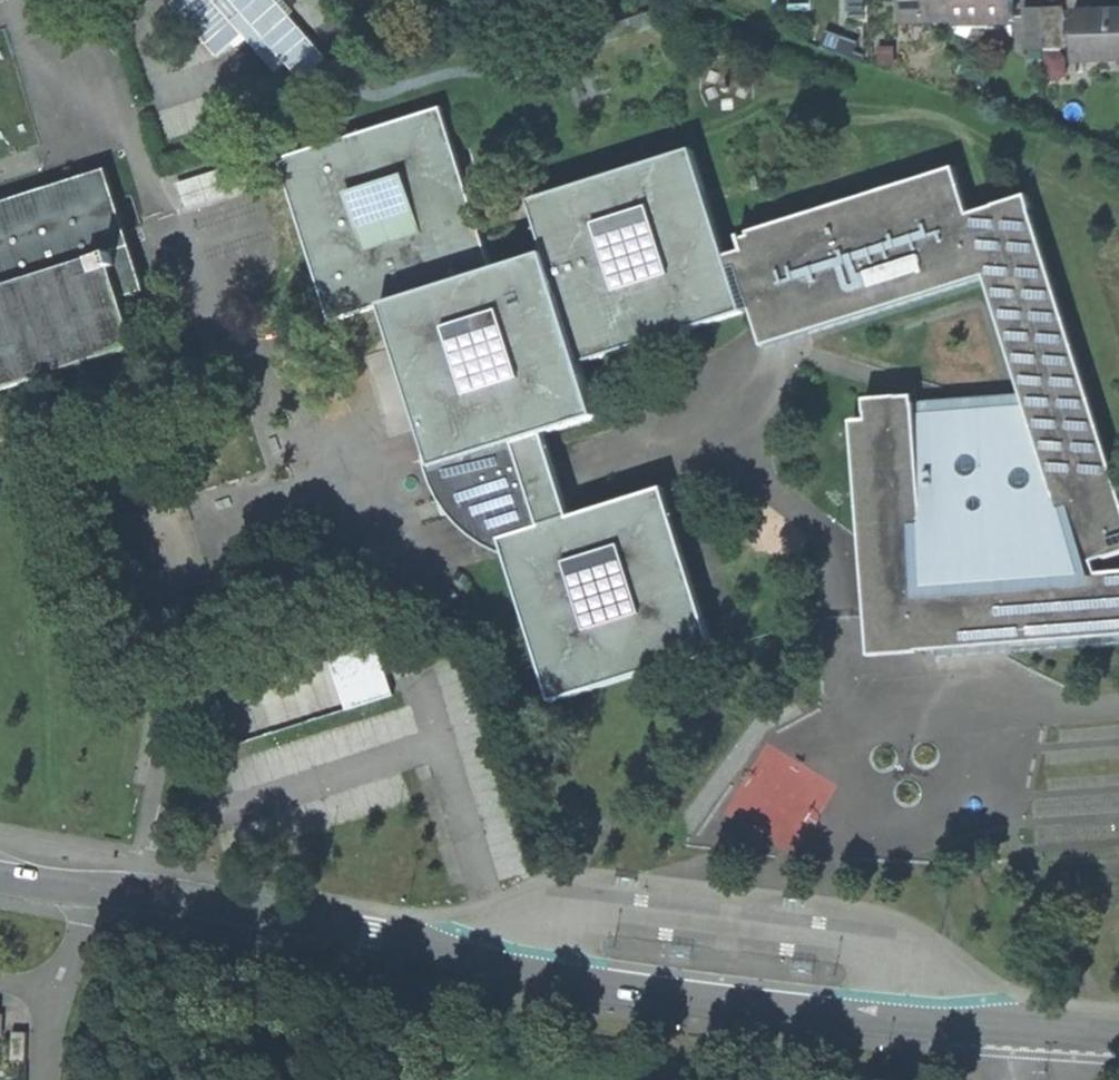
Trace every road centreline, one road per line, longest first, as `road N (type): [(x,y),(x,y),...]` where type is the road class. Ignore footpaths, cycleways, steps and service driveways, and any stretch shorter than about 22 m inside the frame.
road 1 (residential): [(108,884),(794,1006),(1038,1026)]
road 2 (residential): [(108,884),(56,994),(43,1079)]

